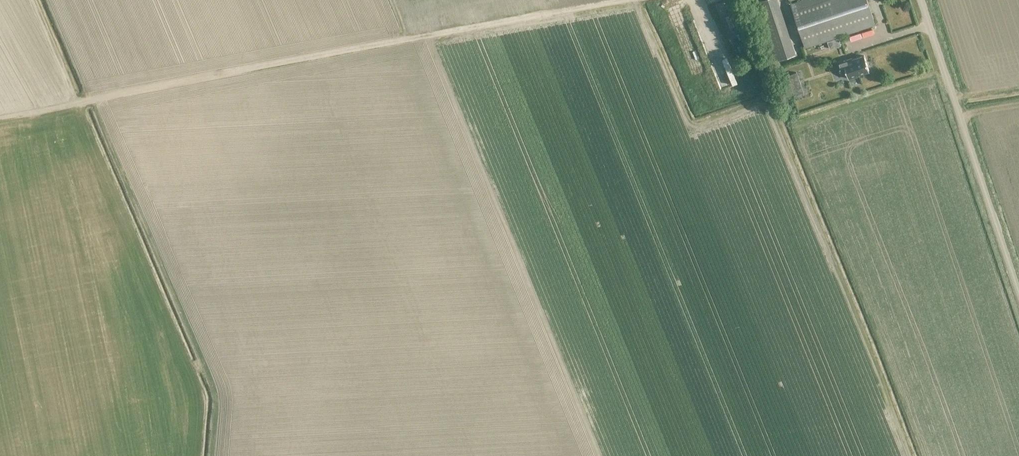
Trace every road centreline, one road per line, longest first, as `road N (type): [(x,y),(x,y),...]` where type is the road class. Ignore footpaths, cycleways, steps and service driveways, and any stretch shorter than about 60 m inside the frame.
road 1 (unclassified): [(1018,298),(919,0)]

